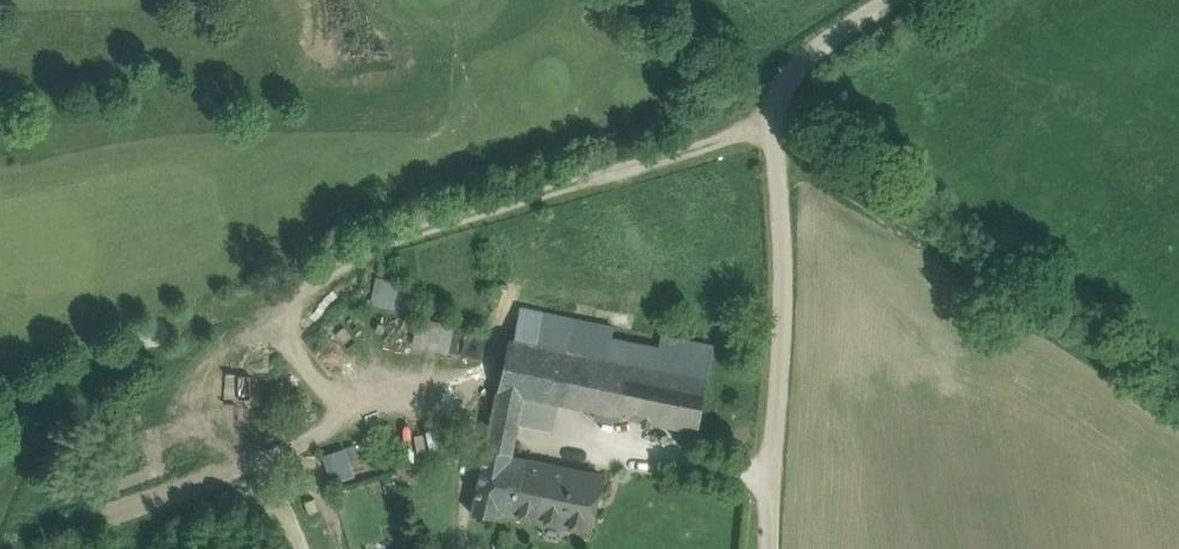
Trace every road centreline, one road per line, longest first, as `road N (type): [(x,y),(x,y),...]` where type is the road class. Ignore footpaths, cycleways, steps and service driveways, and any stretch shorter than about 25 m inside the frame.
road 1 (unclassified): [(785,548),(773,134),(765,112),(778,86),(899,0)]
road 2 (track): [(773,134),(1178,417)]

